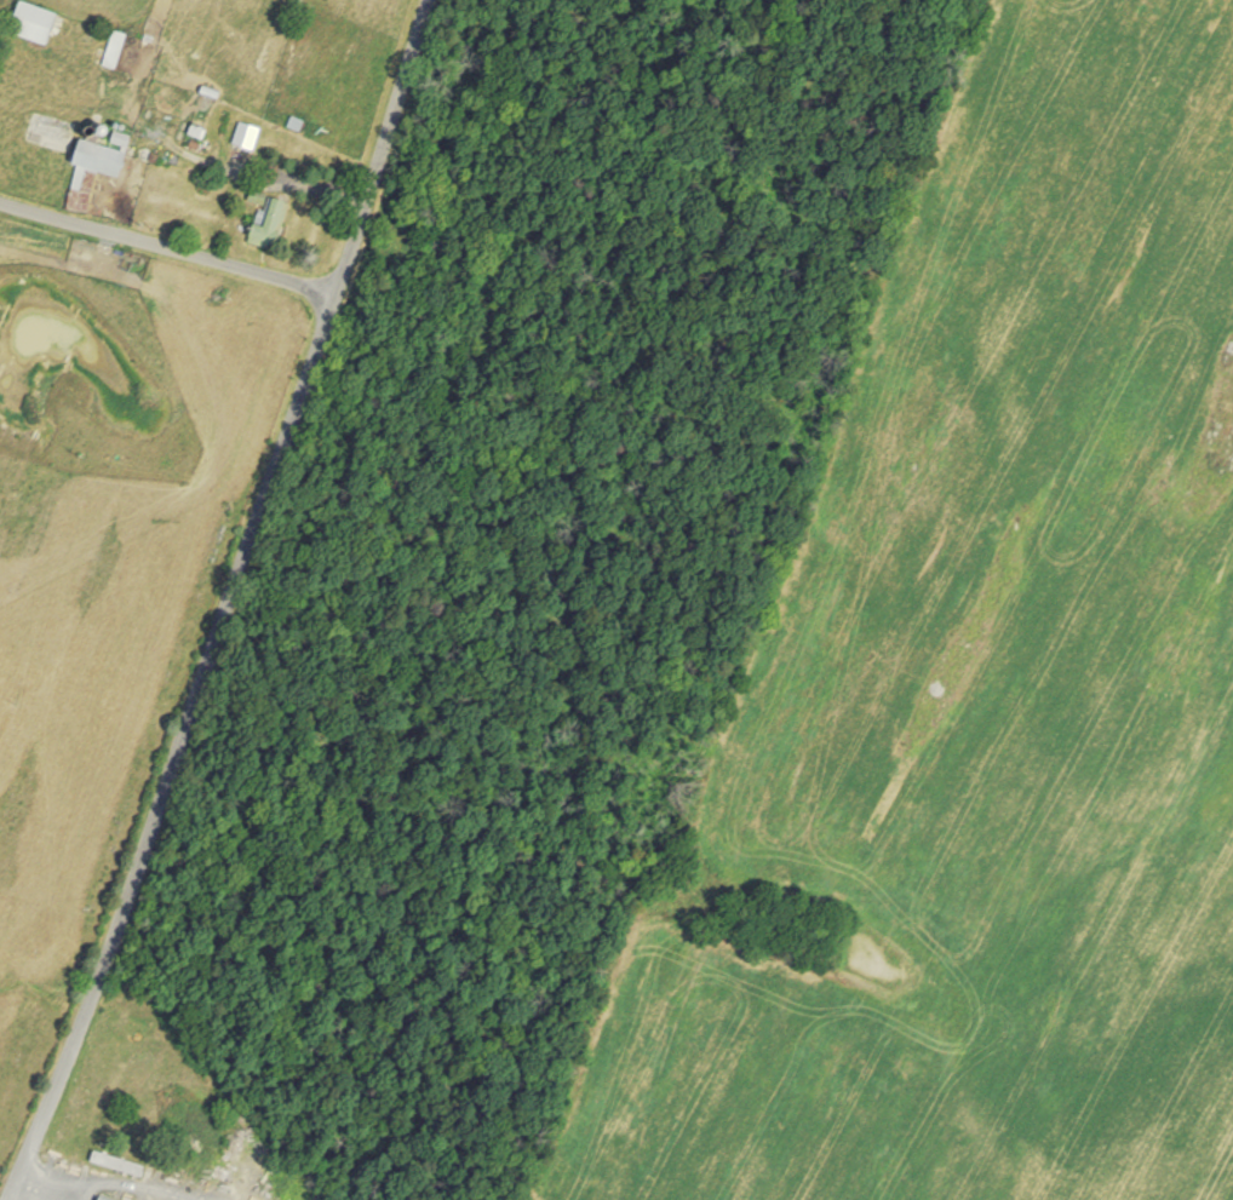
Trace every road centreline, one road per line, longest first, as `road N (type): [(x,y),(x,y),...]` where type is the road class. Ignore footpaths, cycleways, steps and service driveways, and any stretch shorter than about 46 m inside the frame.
road 1 (residential): [(8,1199),(115,948),(336,291)]
road 2 (residential): [(336,291),(0,200)]
road 3 (residential): [(336,291),(382,160),(422,0)]

